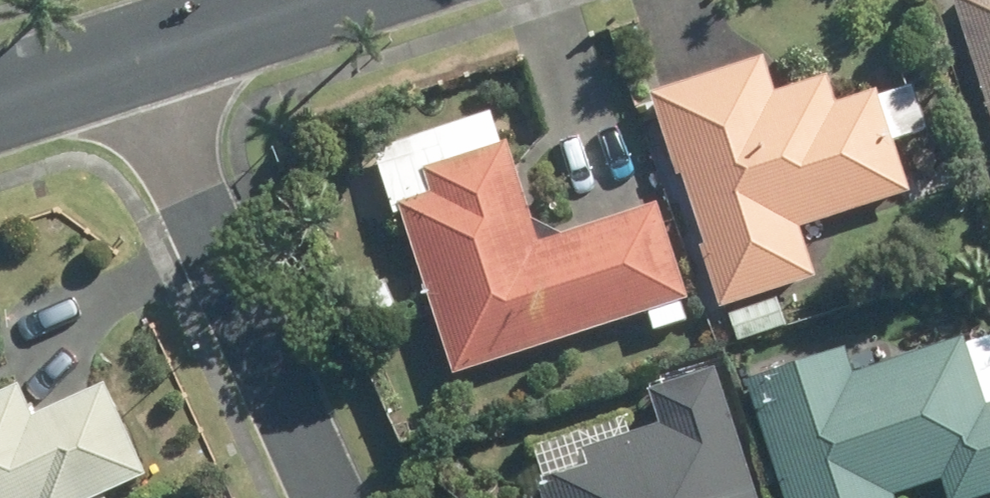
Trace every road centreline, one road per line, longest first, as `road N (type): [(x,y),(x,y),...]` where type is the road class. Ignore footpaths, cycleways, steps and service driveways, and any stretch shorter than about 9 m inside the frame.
road 1 (residential): [(143,49),(328,497)]
road 2 (residential): [(143,49),(295,0)]
road 3 (residential): [(0,97),(143,49)]

